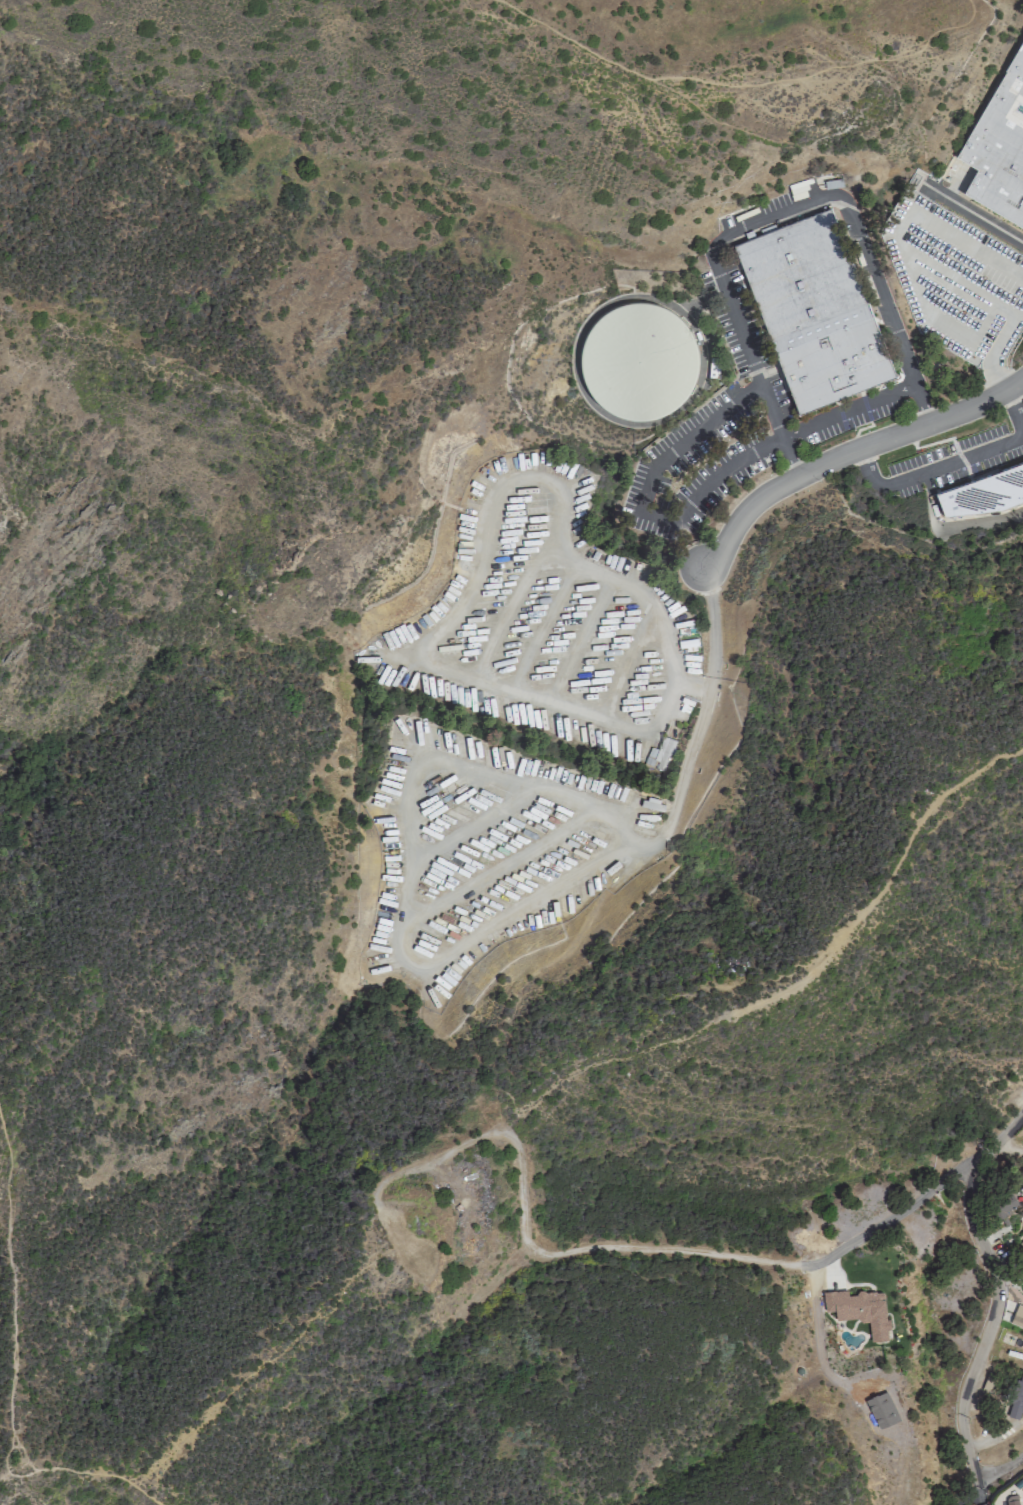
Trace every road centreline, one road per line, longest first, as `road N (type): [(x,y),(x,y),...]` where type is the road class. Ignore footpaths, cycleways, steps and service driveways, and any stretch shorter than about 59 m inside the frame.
road 1 (track): [(505,1136),(565,1078),(688,1037),(806,981),(884,892),(938,799),(1022,750)]
road 2 (track): [(811,1265),(598,1250),(539,1258),(525,1245),(512,1142),(497,1134),(383,1185),(376,1202),(398,1238)]
road 3 (residential): [(1022,379),(765,495),(700,567)]
road 4 (residential): [(976,1166),(973,1225),(997,1302),(969,1380),(963,1428),(976,1480),(1022,1457)]
road 5 (track): [(811,1265),(818,1346),(841,1382)]

